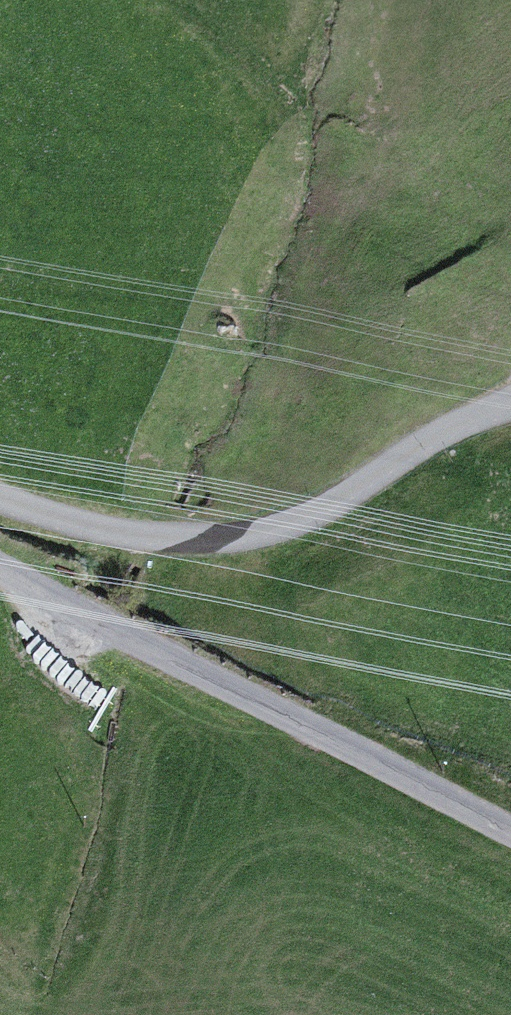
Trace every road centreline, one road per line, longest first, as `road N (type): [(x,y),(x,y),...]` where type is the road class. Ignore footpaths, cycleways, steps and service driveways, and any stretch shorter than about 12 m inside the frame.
road 1 (unclassified): [(0,570),(510,836)]
road 2 (residential): [(510,405),(305,517),(226,540),(74,524),(0,499)]
road 3 (motorway): [(0,95),(510,17)]

